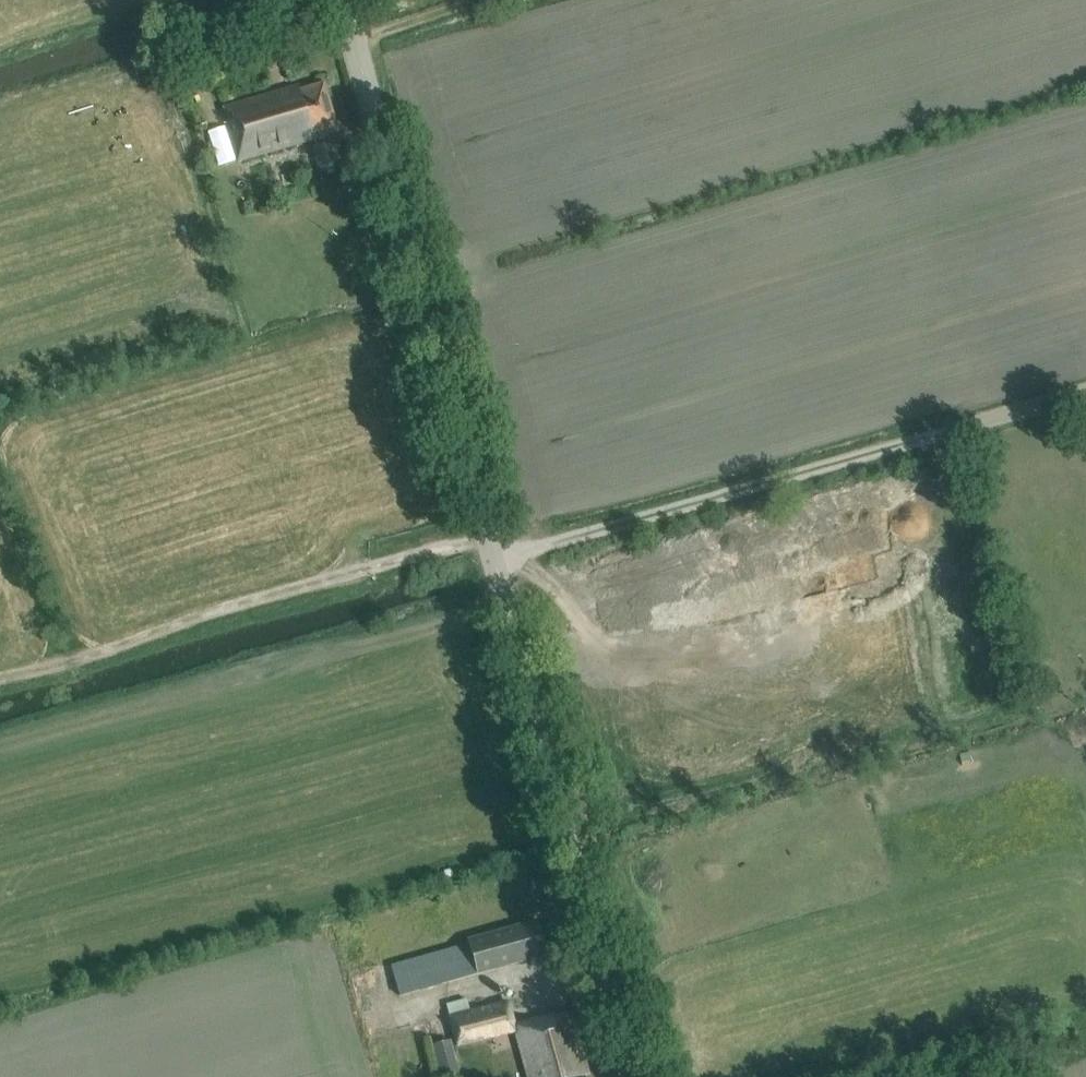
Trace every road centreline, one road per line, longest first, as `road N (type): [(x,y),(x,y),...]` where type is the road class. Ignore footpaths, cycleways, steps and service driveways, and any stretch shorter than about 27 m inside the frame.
road 1 (unclassified): [(489,563),(1085,394)]
road 2 (tertiary): [(489,563),(341,0)]
road 3 (tertiary): [(634,1076),(489,563)]
road 4 (track): [(354,41),(479,0)]

